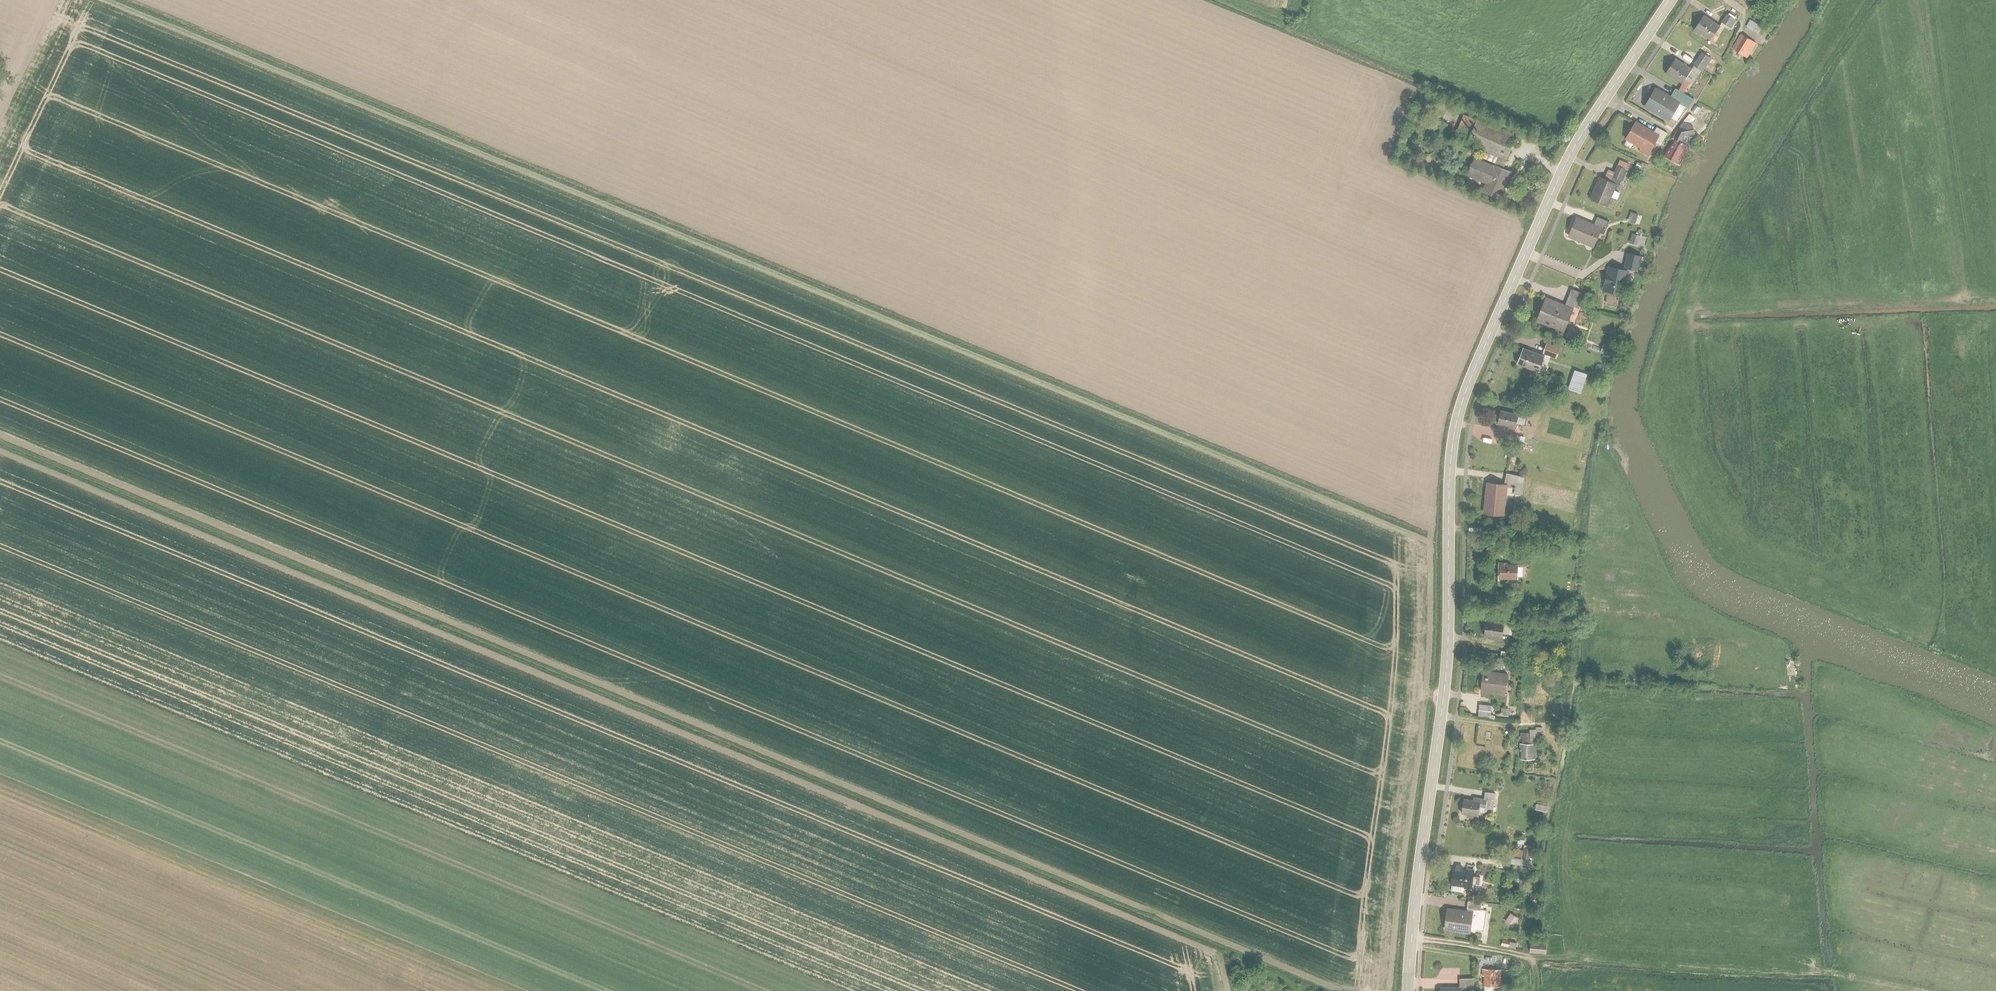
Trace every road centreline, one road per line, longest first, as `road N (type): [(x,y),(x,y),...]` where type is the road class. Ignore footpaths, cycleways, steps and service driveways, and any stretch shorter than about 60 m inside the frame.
road 1 (secondary): [(1409,990),(1448,660),(1458,422),(1573,151),(1671,0)]

